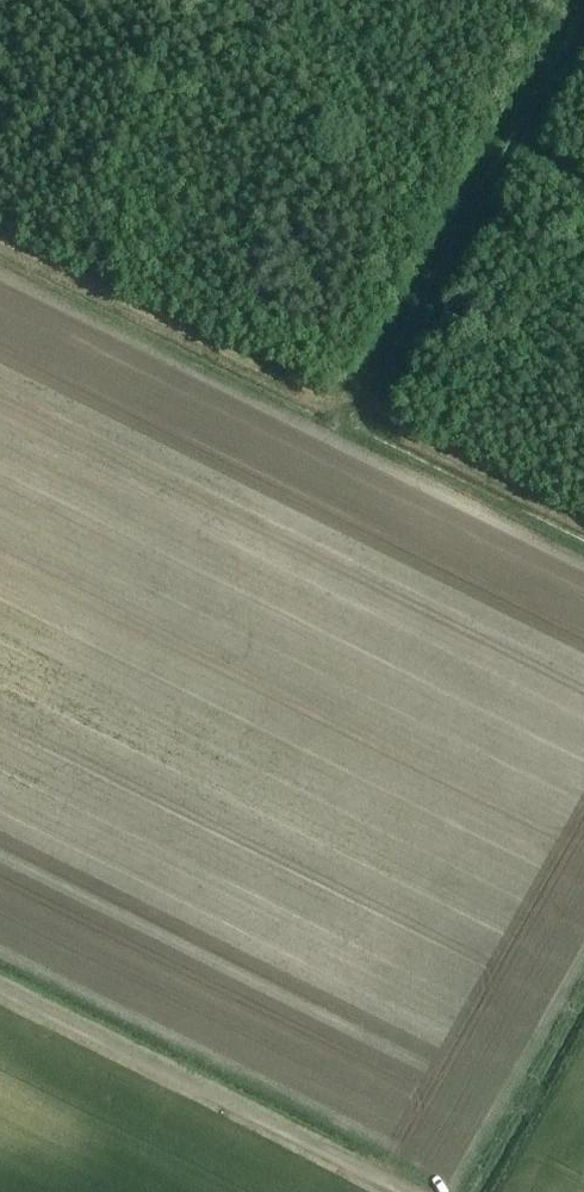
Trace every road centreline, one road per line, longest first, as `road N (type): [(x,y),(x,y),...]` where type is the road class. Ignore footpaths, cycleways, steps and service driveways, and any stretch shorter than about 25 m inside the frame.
road 1 (track): [(0,986),(412,1191)]

